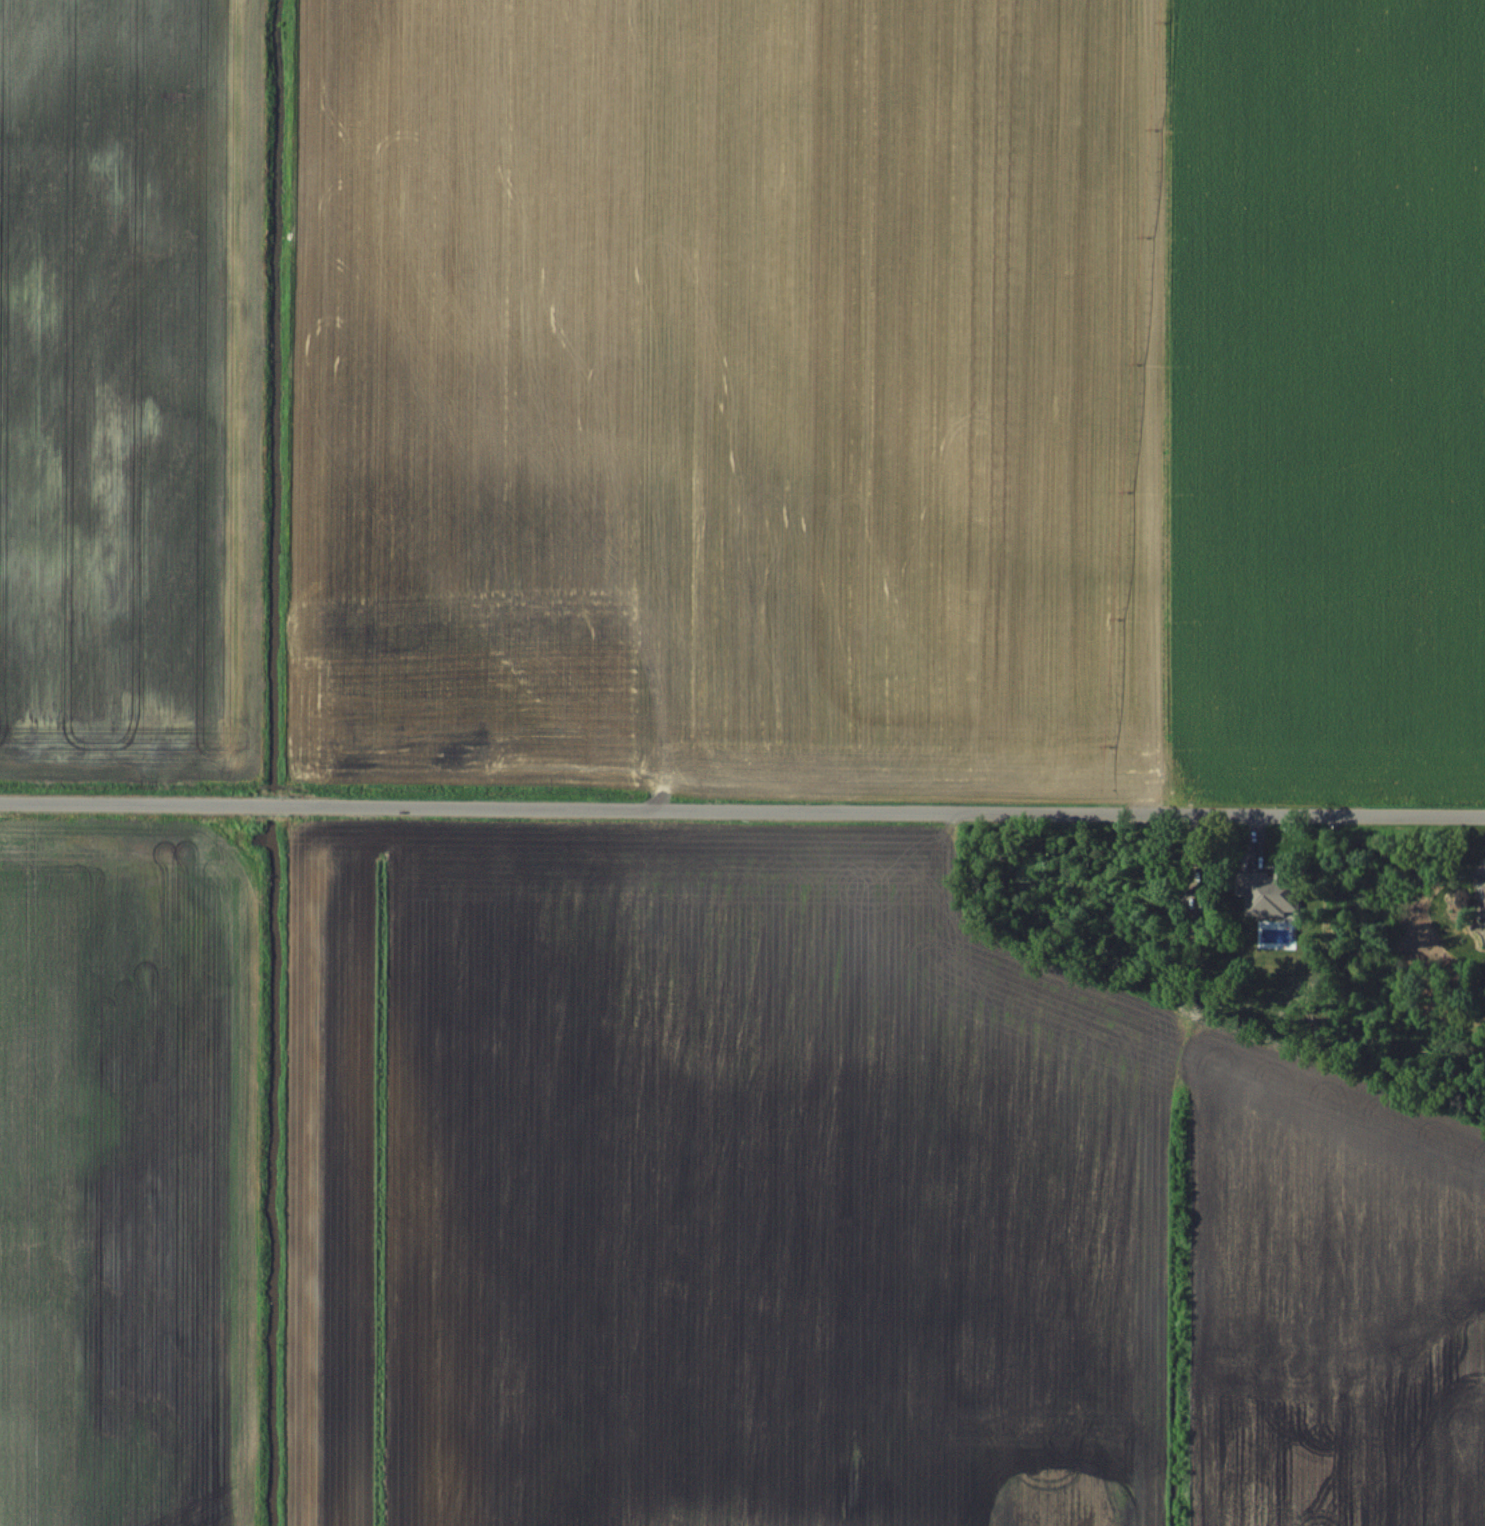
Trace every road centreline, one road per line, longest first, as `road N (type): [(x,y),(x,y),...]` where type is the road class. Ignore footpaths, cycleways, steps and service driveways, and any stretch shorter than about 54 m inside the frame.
road 1 (residential): [(1484,818),(0,803)]

